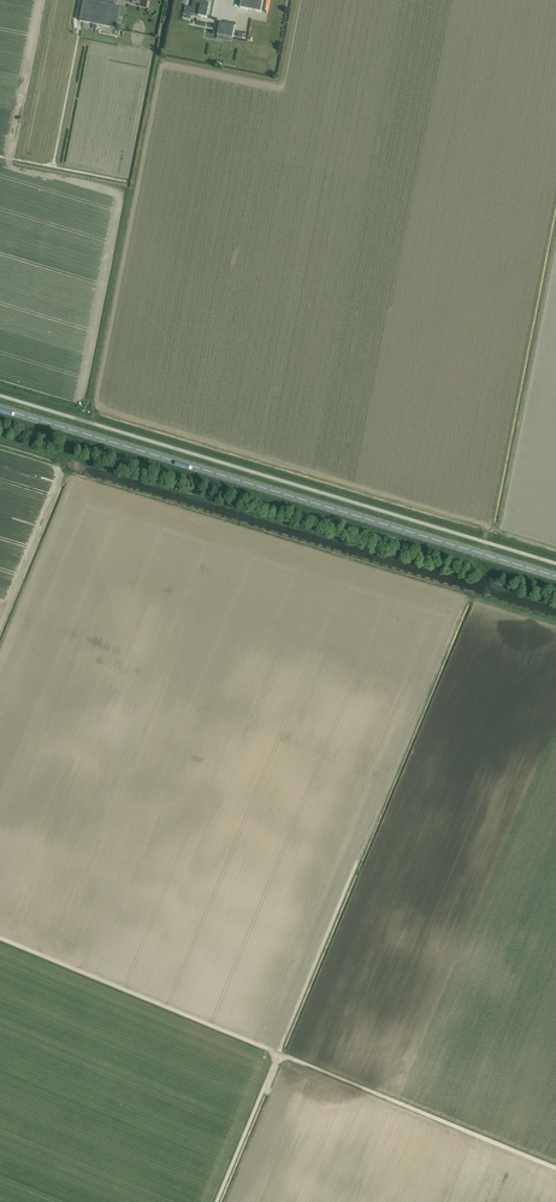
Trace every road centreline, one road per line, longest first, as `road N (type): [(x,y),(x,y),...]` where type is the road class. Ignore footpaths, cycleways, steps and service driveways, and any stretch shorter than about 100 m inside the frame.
road 1 (primary): [(555,576),(0,409)]

